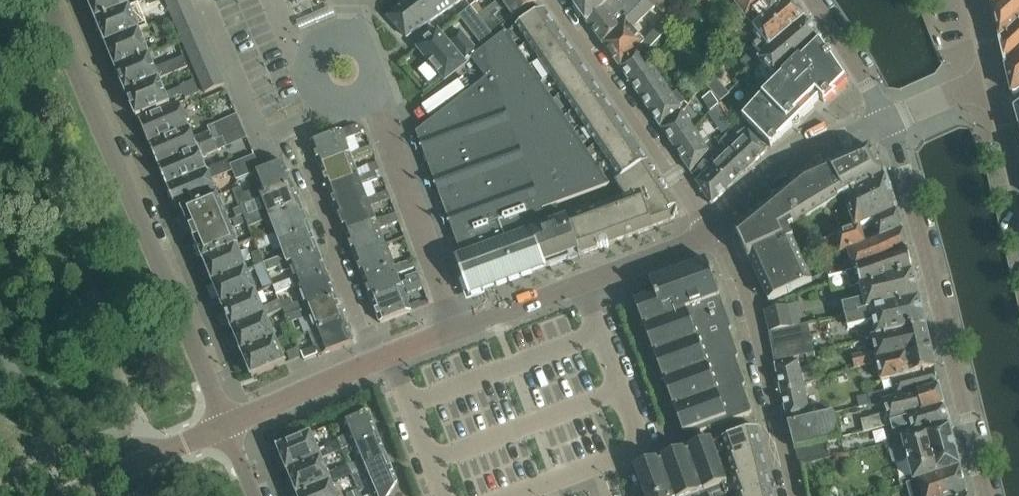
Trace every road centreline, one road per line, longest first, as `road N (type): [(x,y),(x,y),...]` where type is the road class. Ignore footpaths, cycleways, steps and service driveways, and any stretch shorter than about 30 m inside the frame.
road 1 (unclassified): [(227,426),(45,0)]
road 2 (unclassified): [(987,495),(885,123)]
road 3 (residential): [(793,495),(748,303),(712,229)]
road 4 (residential): [(712,229),(555,0)]
road 5 (residential): [(368,87),(455,332)]
road 6 (residential): [(377,362),(333,260),(334,237),(307,166)]
road 7 (unclassified): [(712,229),(805,160),(885,123)]
road 8 (unclassified): [(644,445),(587,284)]
road 9 (unclassified): [(73,495),(227,426)]
road 10 (unclassified): [(227,426),(377,362)]
road 11 (unclassified): [(501,495),(644,445)]
road 12 (residential): [(368,87),(337,103),(314,76),(334,48),(353,48),(368,64)]
road 13 (unclassified): [(885,123),(858,65),(813,0)]
road 14 (unclassified): [(455,332),(587,284)]
road 15 (unclassified): [(587,284),(712,229)]

